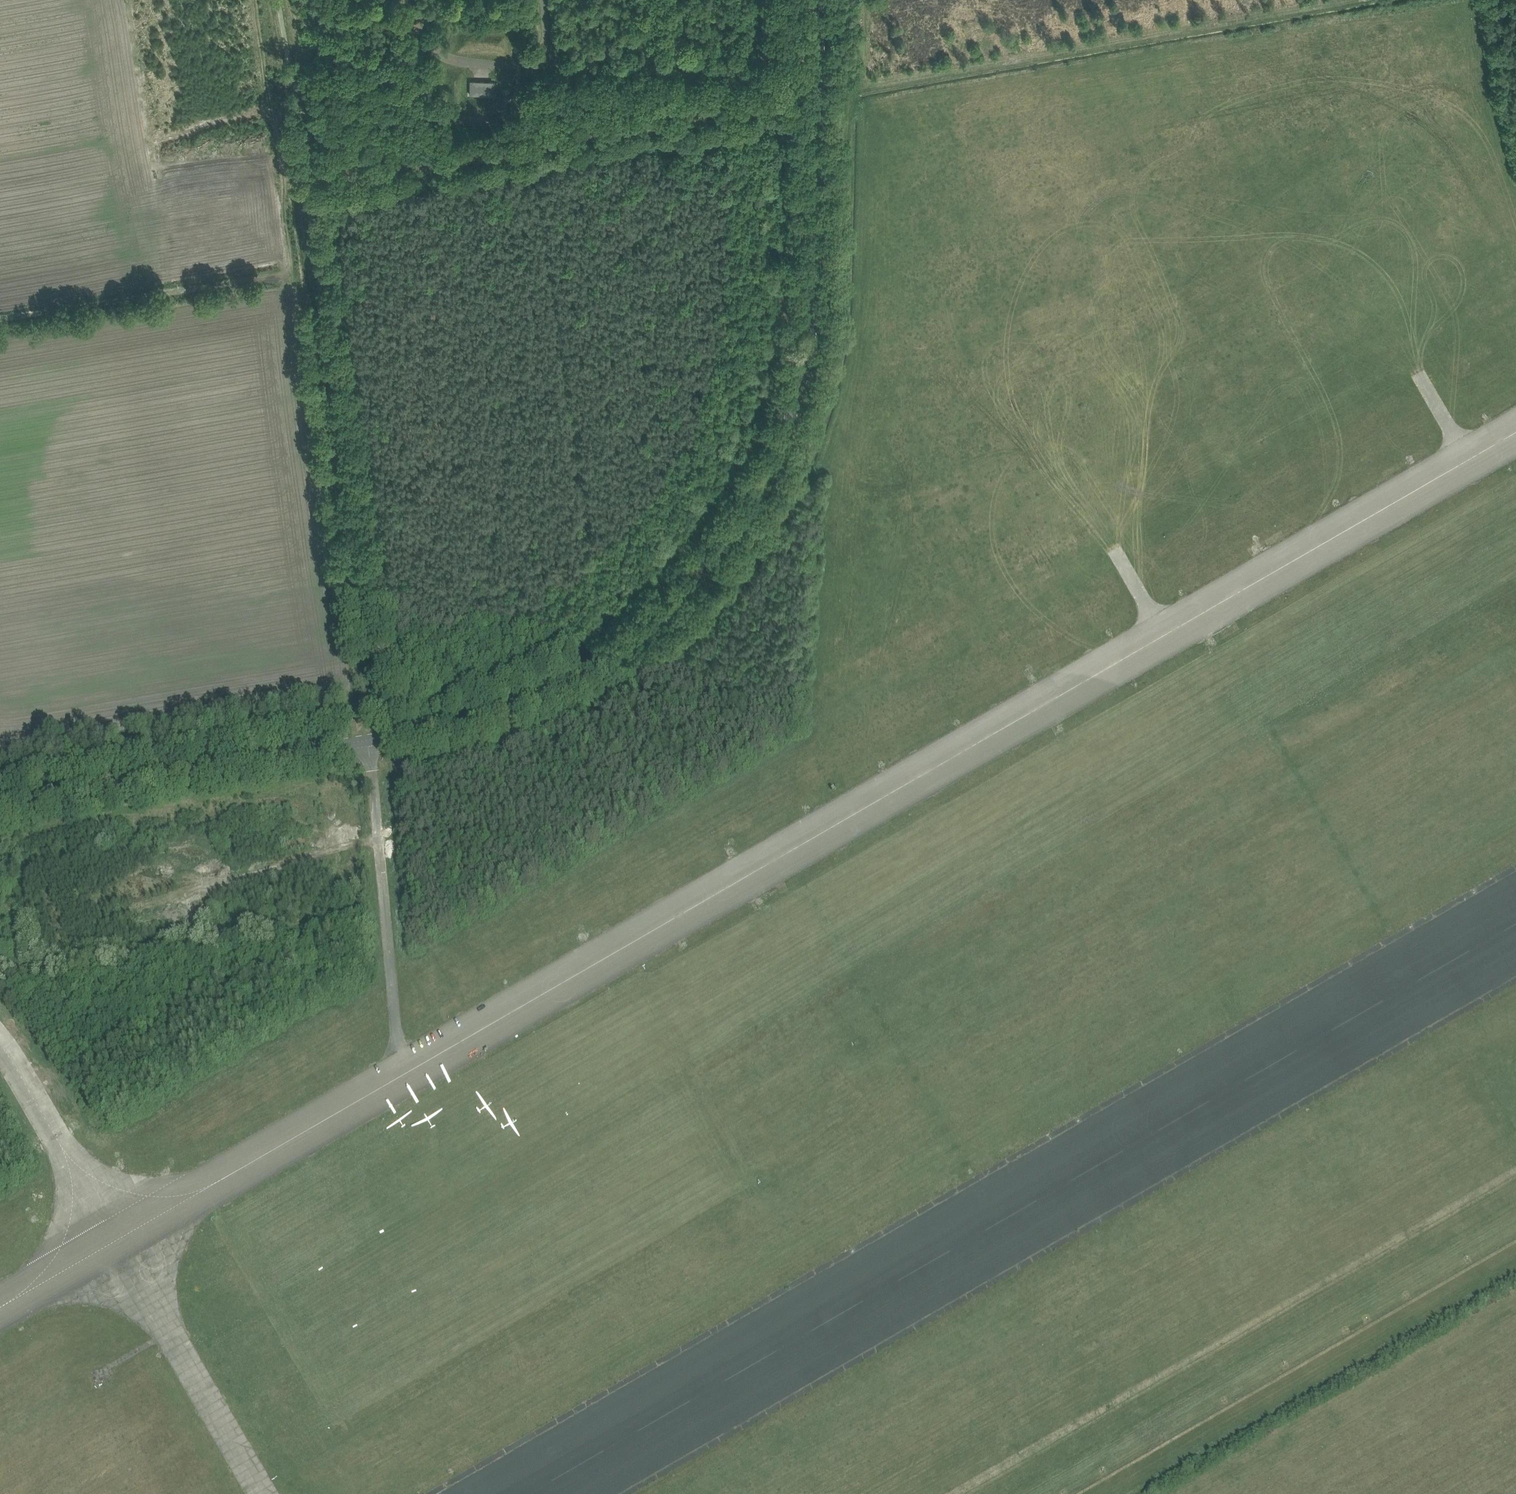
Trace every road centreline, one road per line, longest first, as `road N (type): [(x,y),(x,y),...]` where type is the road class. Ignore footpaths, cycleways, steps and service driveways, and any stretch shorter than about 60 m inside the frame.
road 1 (unclassified): [(0,803),(490,715),(596,667),(645,627),(734,527),(796,406),(814,301),(820,0)]
road 2 (track): [(290,270),(0,318)]
road 3 (track): [(290,270),(249,0)]

